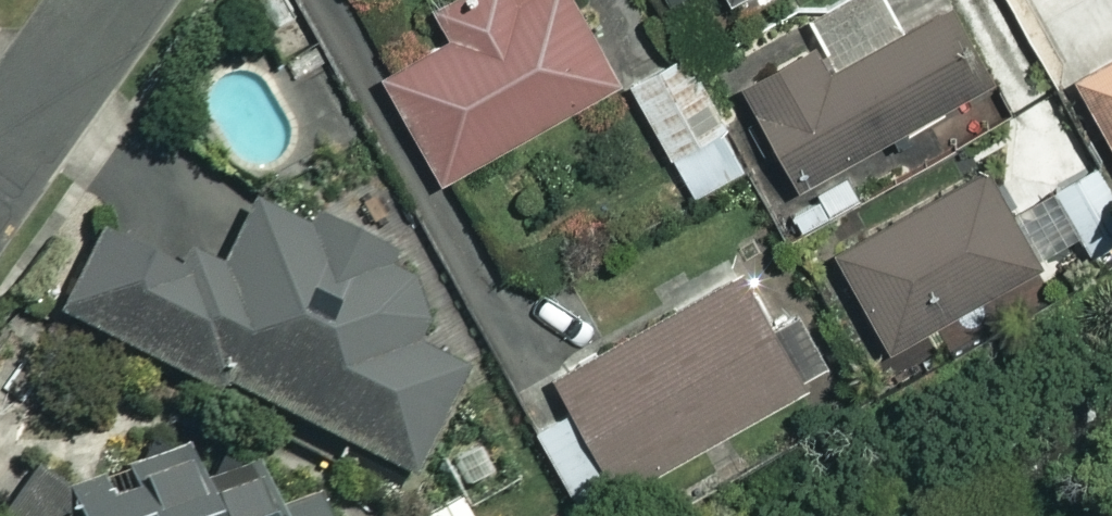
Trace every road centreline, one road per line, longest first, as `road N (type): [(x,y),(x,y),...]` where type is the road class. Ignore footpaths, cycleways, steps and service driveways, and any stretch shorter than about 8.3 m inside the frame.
road 1 (residential): [(0,157),(110,0)]

